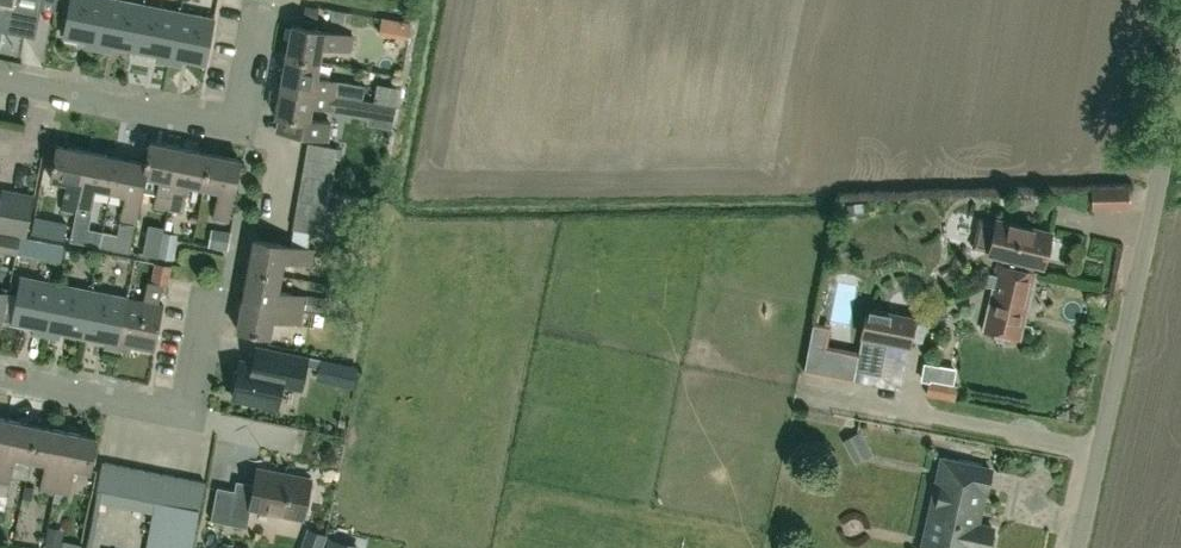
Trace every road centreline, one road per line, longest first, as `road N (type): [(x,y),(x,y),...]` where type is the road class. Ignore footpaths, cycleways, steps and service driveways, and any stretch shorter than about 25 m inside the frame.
road 1 (unclassified): [(1079,547),(1180,74)]
road 2 (residential): [(0,79),(236,120),(246,111),(265,0)]
road 3 (residential): [(0,373),(196,411),(216,300)]

